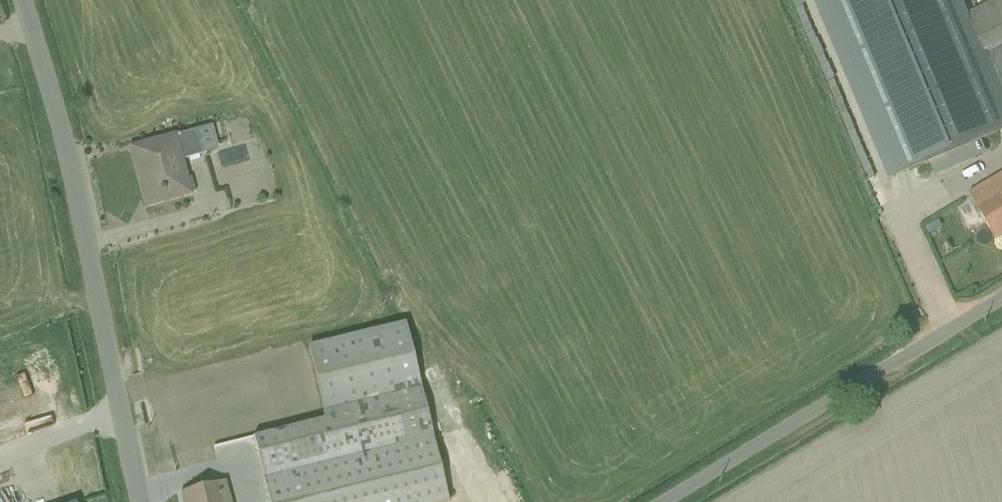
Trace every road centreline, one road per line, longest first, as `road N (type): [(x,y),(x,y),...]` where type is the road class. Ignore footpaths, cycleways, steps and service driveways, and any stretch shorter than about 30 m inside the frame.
road 1 (unclassified): [(139,501),(78,205),(22,0)]
road 2 (unclassified): [(1001,300),(665,501)]

